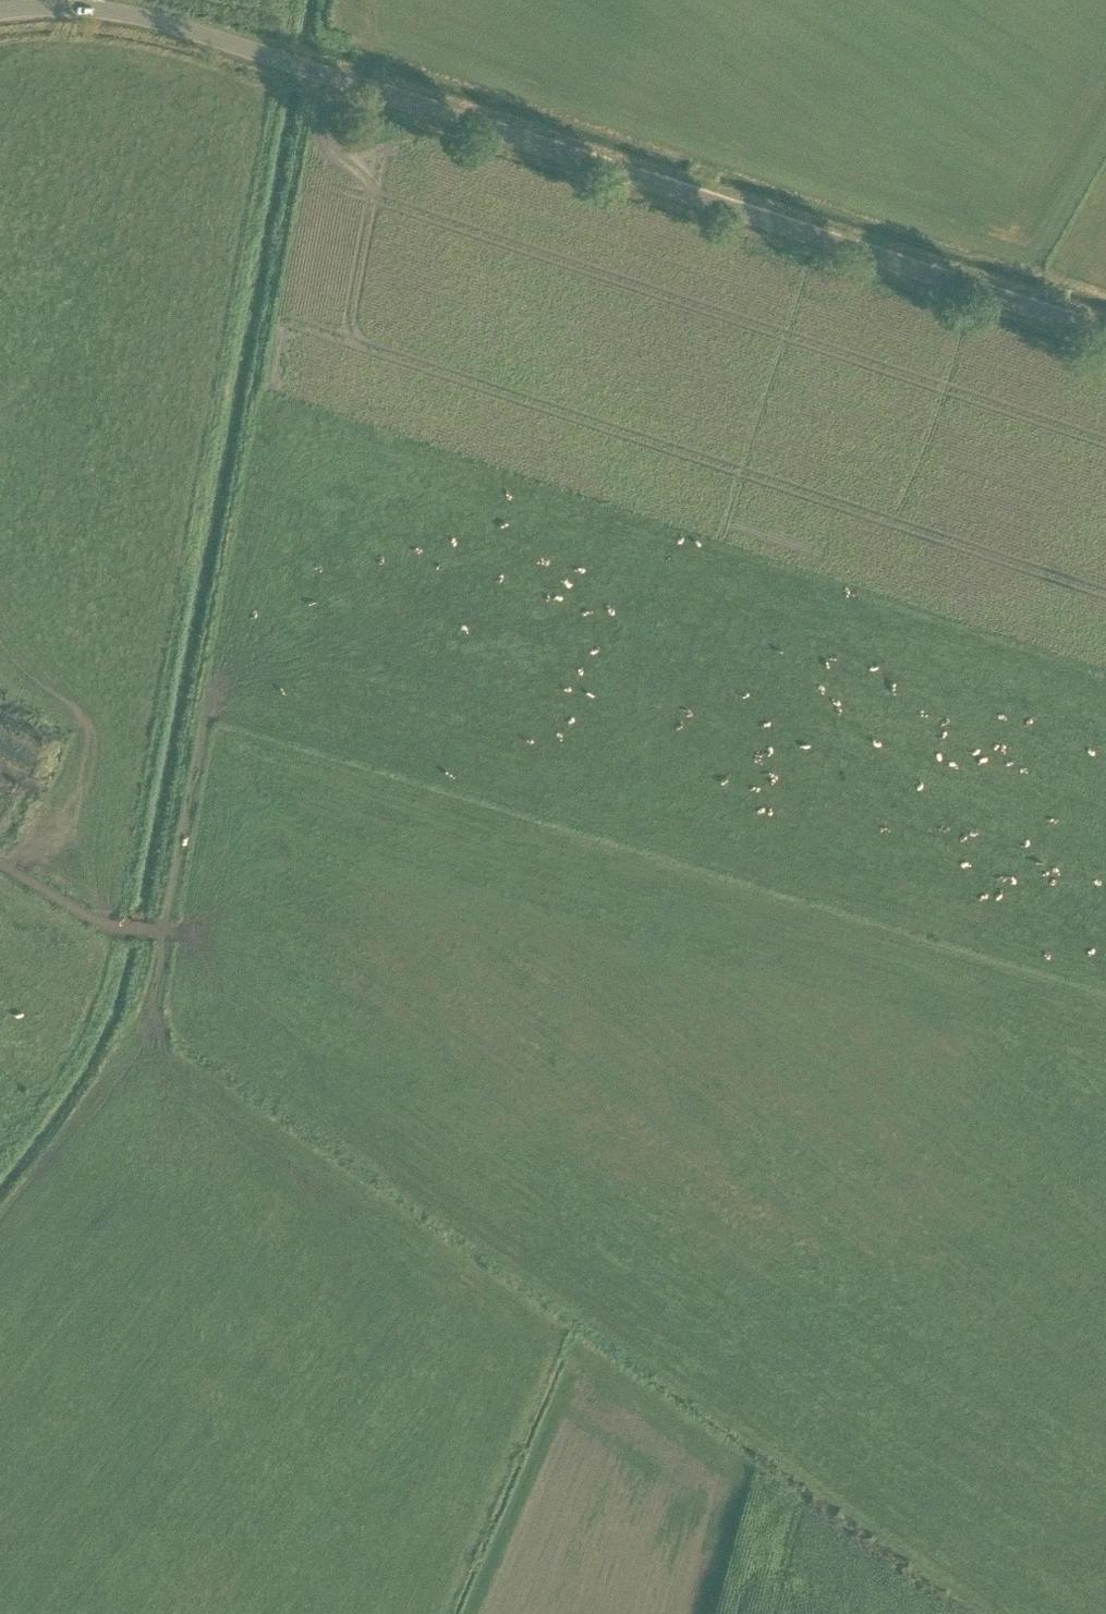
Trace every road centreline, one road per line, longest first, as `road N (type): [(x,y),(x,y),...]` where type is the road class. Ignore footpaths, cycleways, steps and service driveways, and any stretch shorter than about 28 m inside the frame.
road 1 (unclassified): [(0,17),(114,17),(195,35),(1105,336)]

